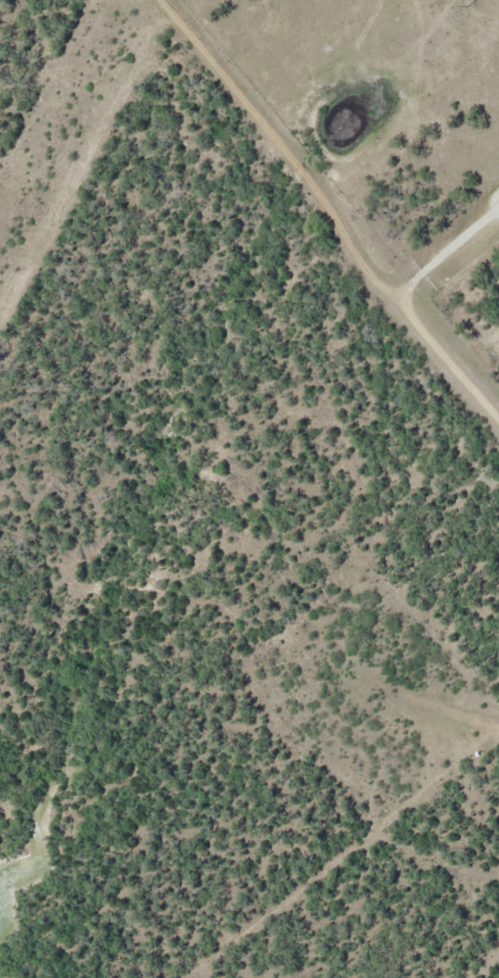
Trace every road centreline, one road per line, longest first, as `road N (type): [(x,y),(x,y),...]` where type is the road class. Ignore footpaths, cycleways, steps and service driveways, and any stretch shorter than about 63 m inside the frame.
road 1 (residential): [(163,0),(395,297),(498,415)]
road 2 (residential): [(498,213),(395,297)]

